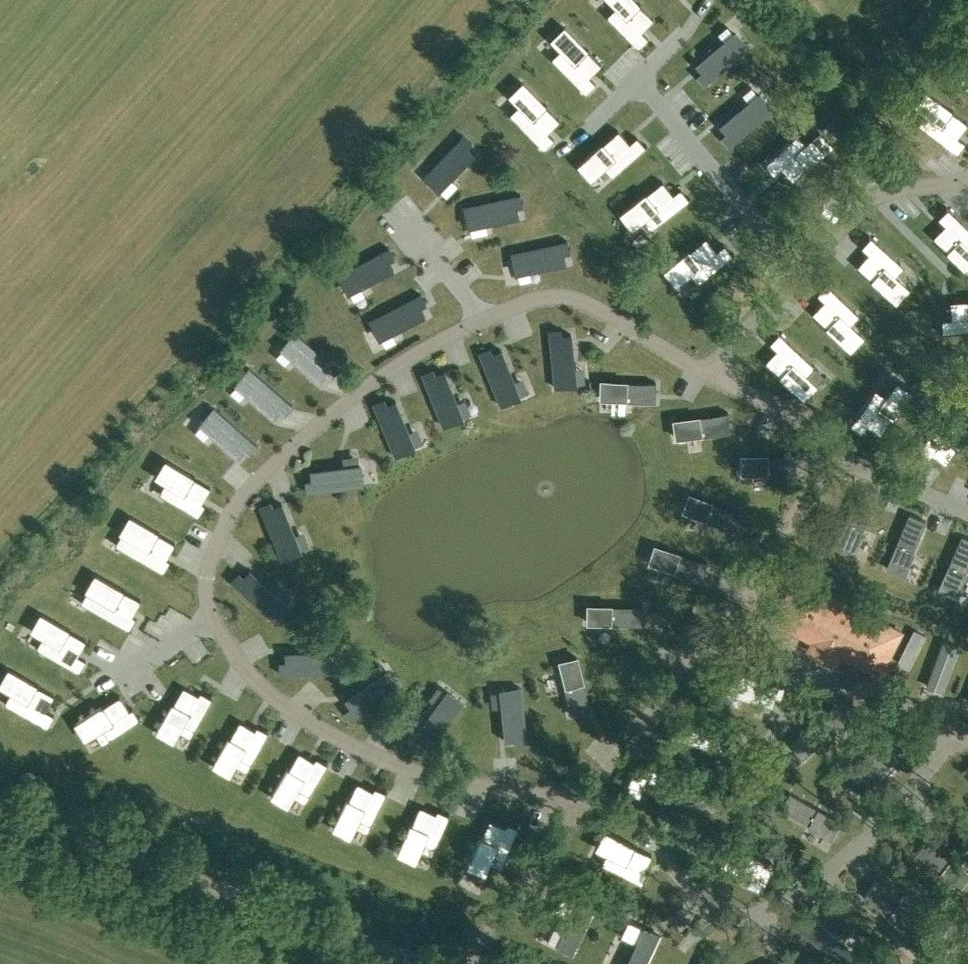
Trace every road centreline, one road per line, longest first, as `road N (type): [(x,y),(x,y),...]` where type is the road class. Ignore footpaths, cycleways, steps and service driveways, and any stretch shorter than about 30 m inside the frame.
road 1 (unclassified): [(422,963),(0,809)]

